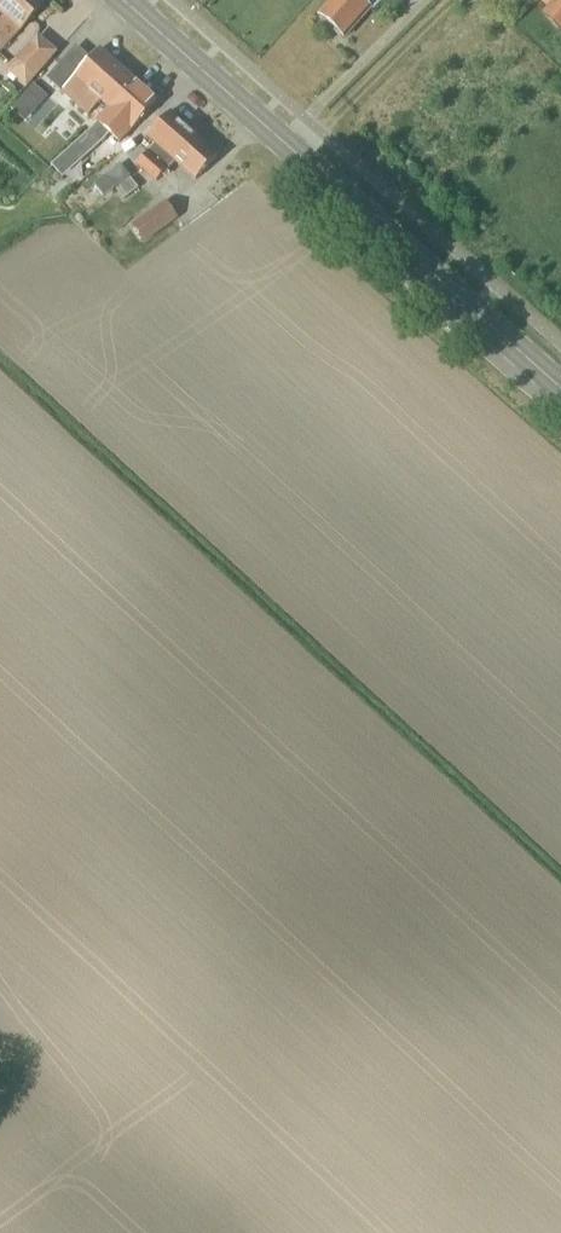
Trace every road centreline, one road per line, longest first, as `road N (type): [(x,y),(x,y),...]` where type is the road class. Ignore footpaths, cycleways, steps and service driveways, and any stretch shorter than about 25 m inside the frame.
road 1 (secondary): [(560,392),(123,0)]

